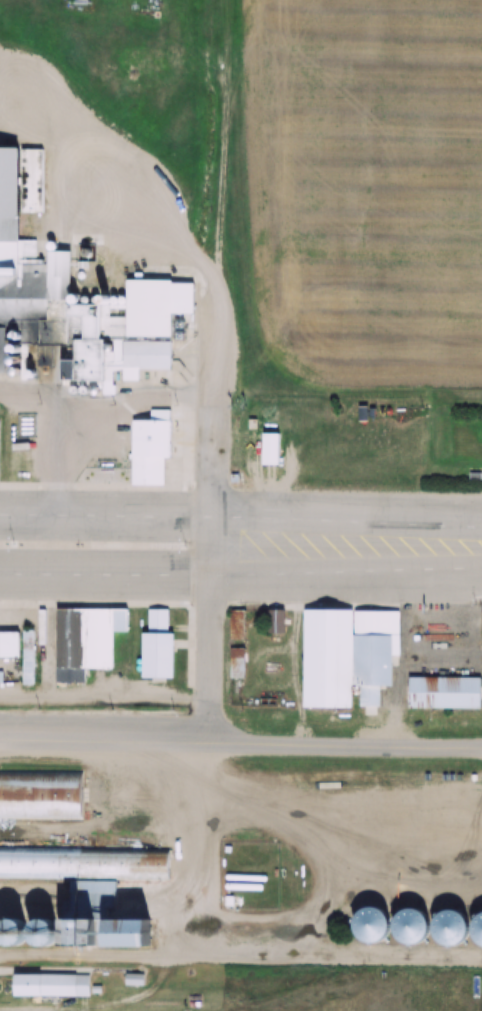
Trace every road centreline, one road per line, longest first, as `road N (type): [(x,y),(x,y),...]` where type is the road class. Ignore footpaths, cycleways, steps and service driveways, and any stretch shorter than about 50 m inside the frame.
road 1 (residential): [(481,751),(0,739)]
road 2 (secondary): [(0,572),(211,574),(456,556)]
road 3 (secondary): [(453,533),(212,513),(0,512)]
road 4 (residential): [(212,747),(210,365)]

